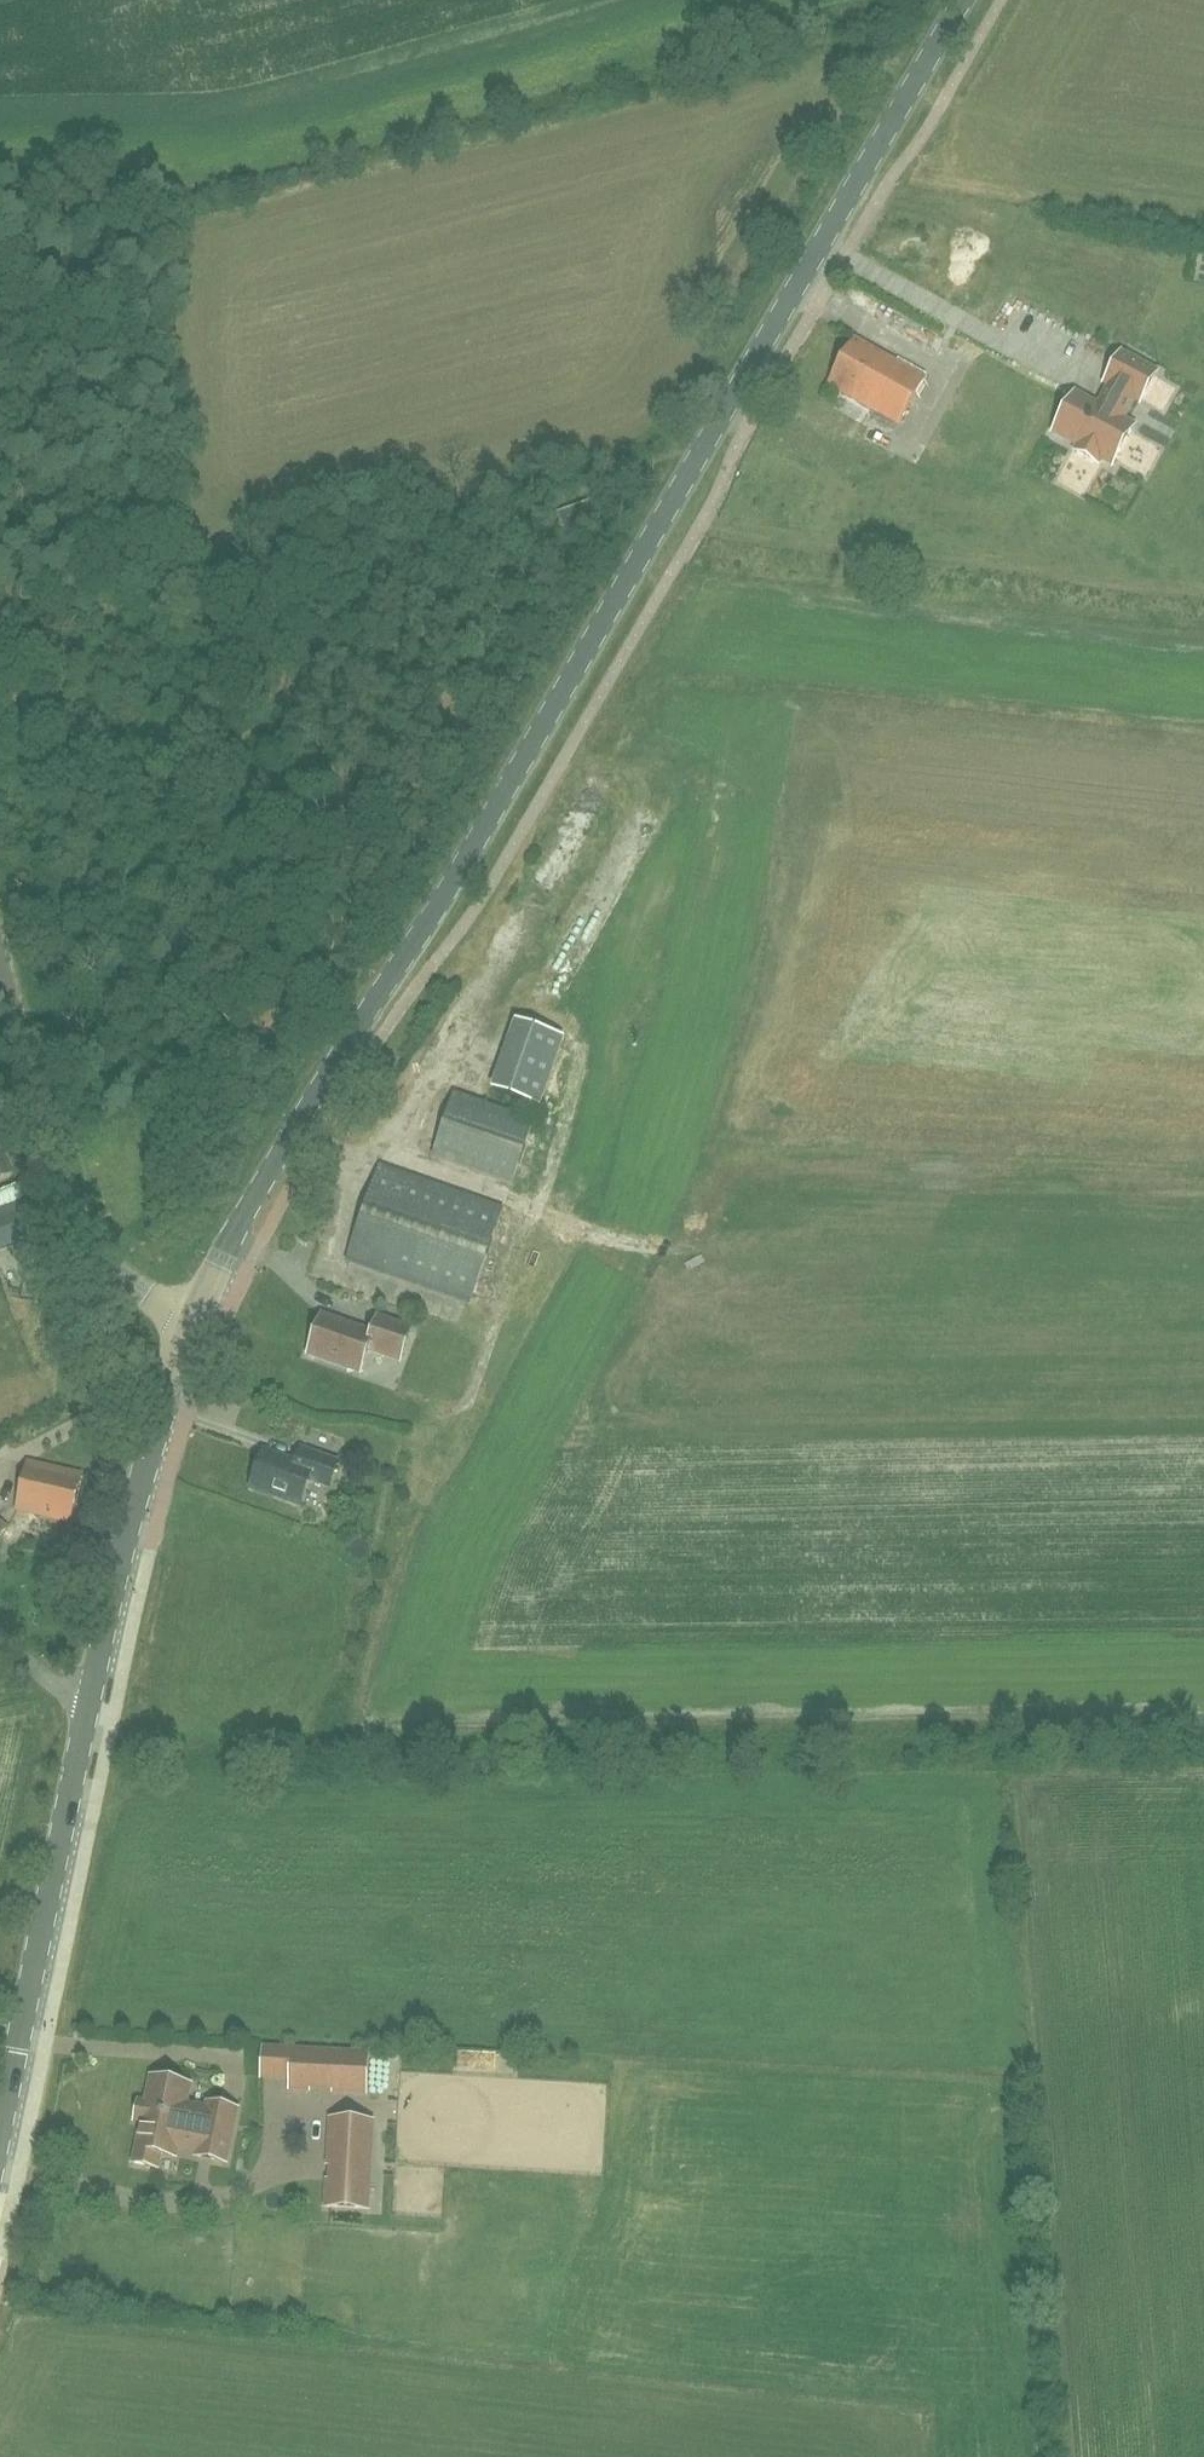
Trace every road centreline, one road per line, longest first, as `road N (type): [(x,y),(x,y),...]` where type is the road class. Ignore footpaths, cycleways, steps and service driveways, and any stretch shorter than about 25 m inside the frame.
road 1 (tertiary): [(194,1330),(253,1205),(958,0)]
road 2 (tertiary): [(0,2119),(89,1701)]
road 3 (unclassified): [(194,1330),(149,1302),(106,1256),(71,1194),(0,970)]
road 4 (tertiary): [(89,1701),(194,1330)]

